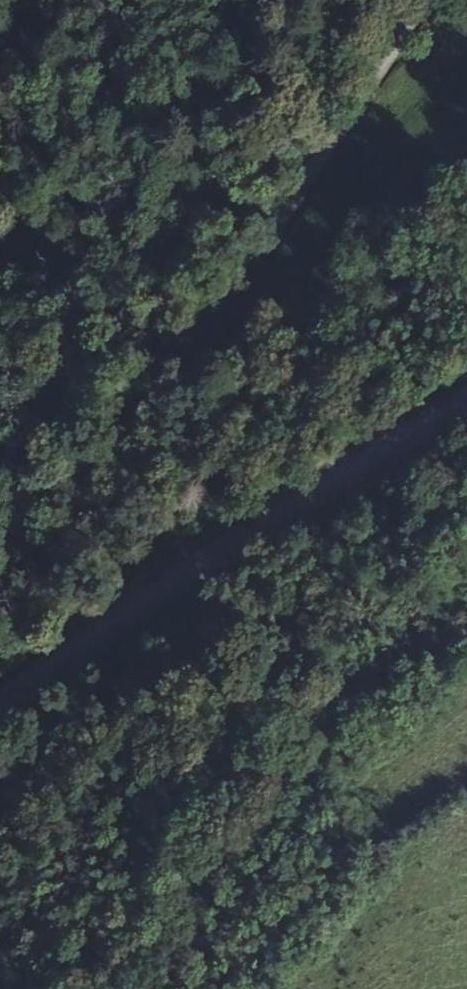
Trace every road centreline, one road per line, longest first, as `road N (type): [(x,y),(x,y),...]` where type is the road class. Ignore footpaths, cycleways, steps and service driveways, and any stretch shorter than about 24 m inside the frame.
road 1 (unclassified): [(0,539),(76,475),(213,311),(422,0)]
road 2 (tertiary): [(0,693),(306,487),(466,396)]

